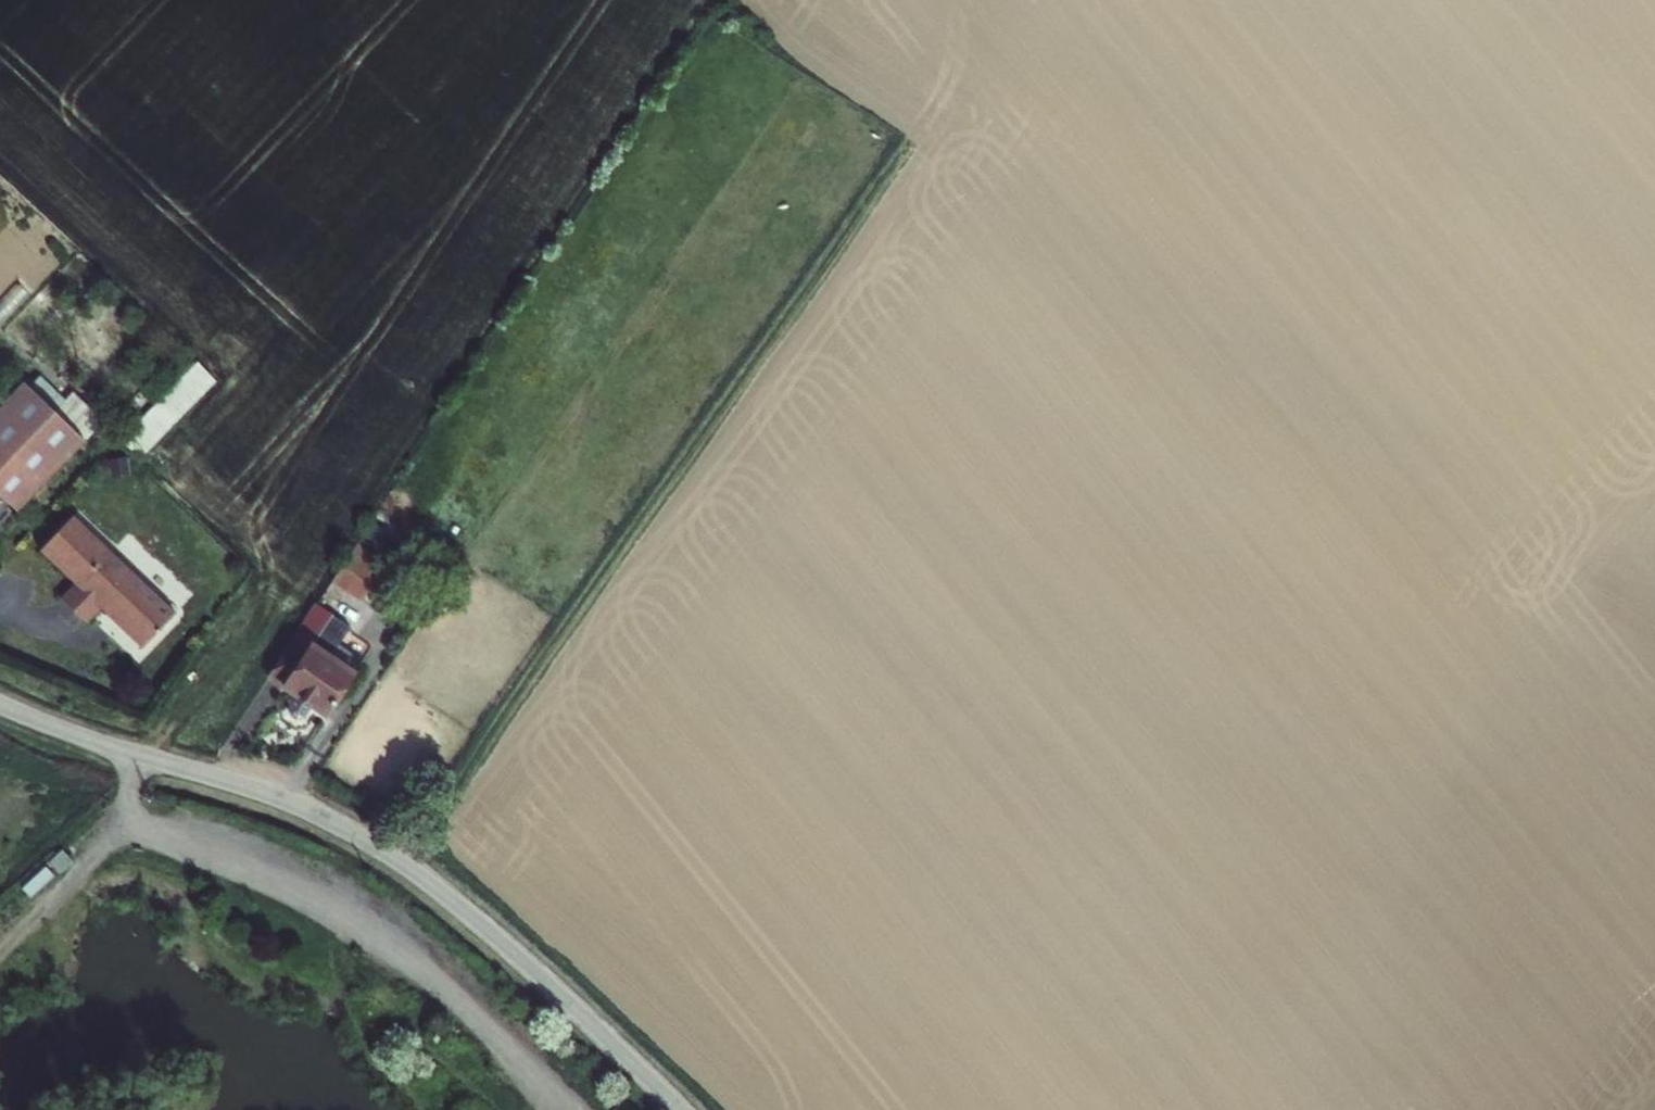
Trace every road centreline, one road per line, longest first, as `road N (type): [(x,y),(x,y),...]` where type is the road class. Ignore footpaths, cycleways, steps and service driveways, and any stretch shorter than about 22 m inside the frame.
road 1 (residential): [(0,705),(285,801),(366,840),(491,934),(679,1109)]

